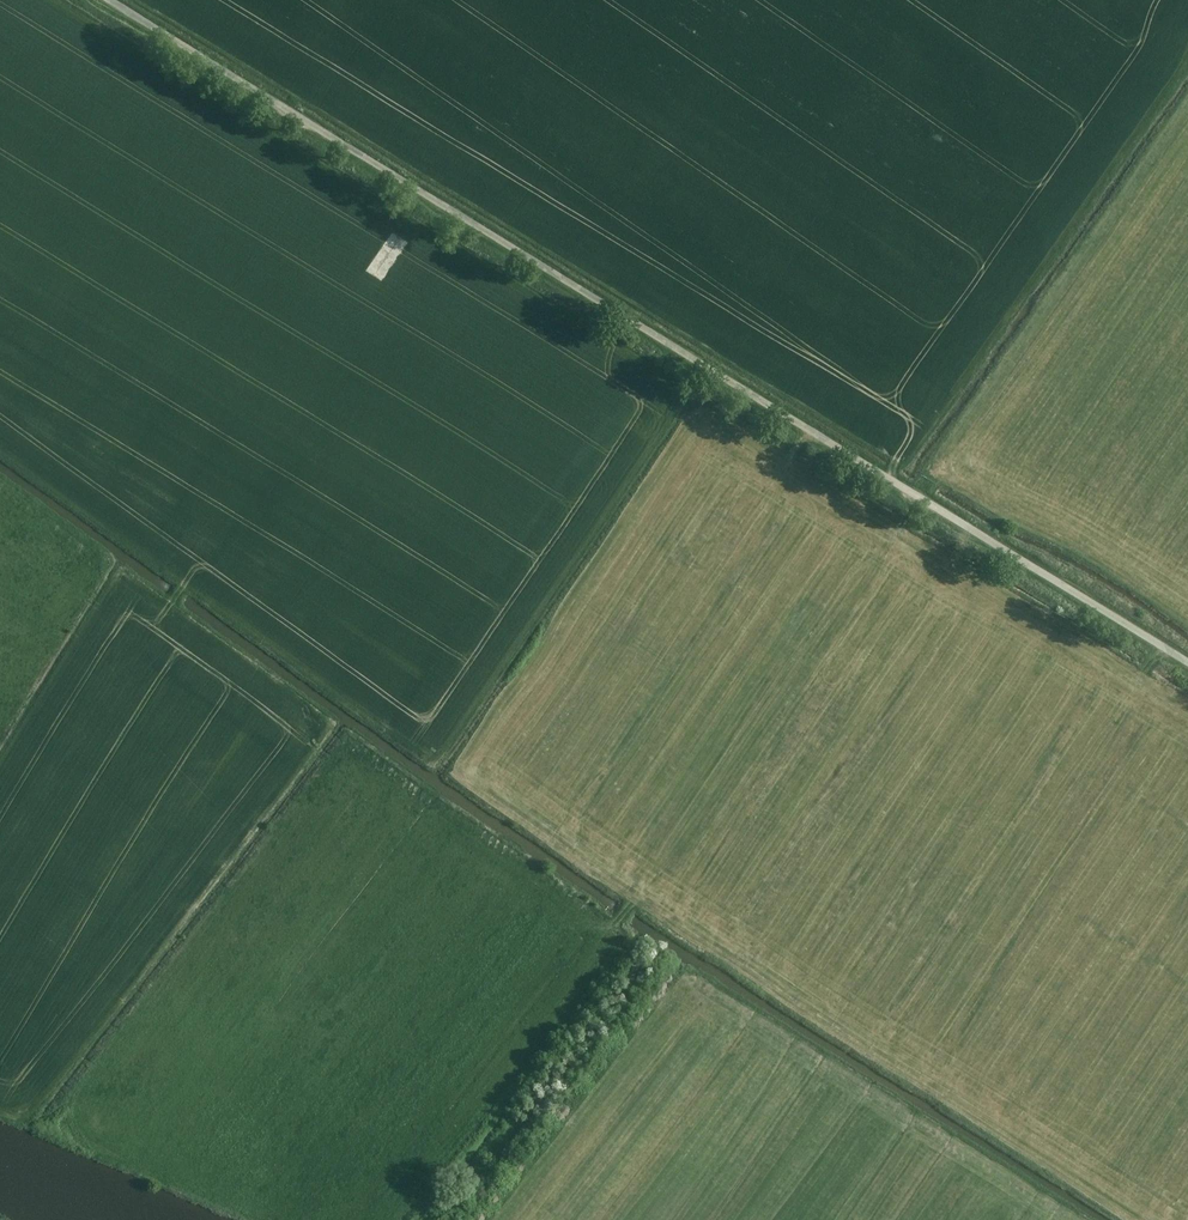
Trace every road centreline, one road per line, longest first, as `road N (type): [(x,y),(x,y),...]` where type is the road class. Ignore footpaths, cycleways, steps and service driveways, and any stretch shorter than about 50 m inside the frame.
road 1 (unclassified): [(107,0),(1187,660)]

